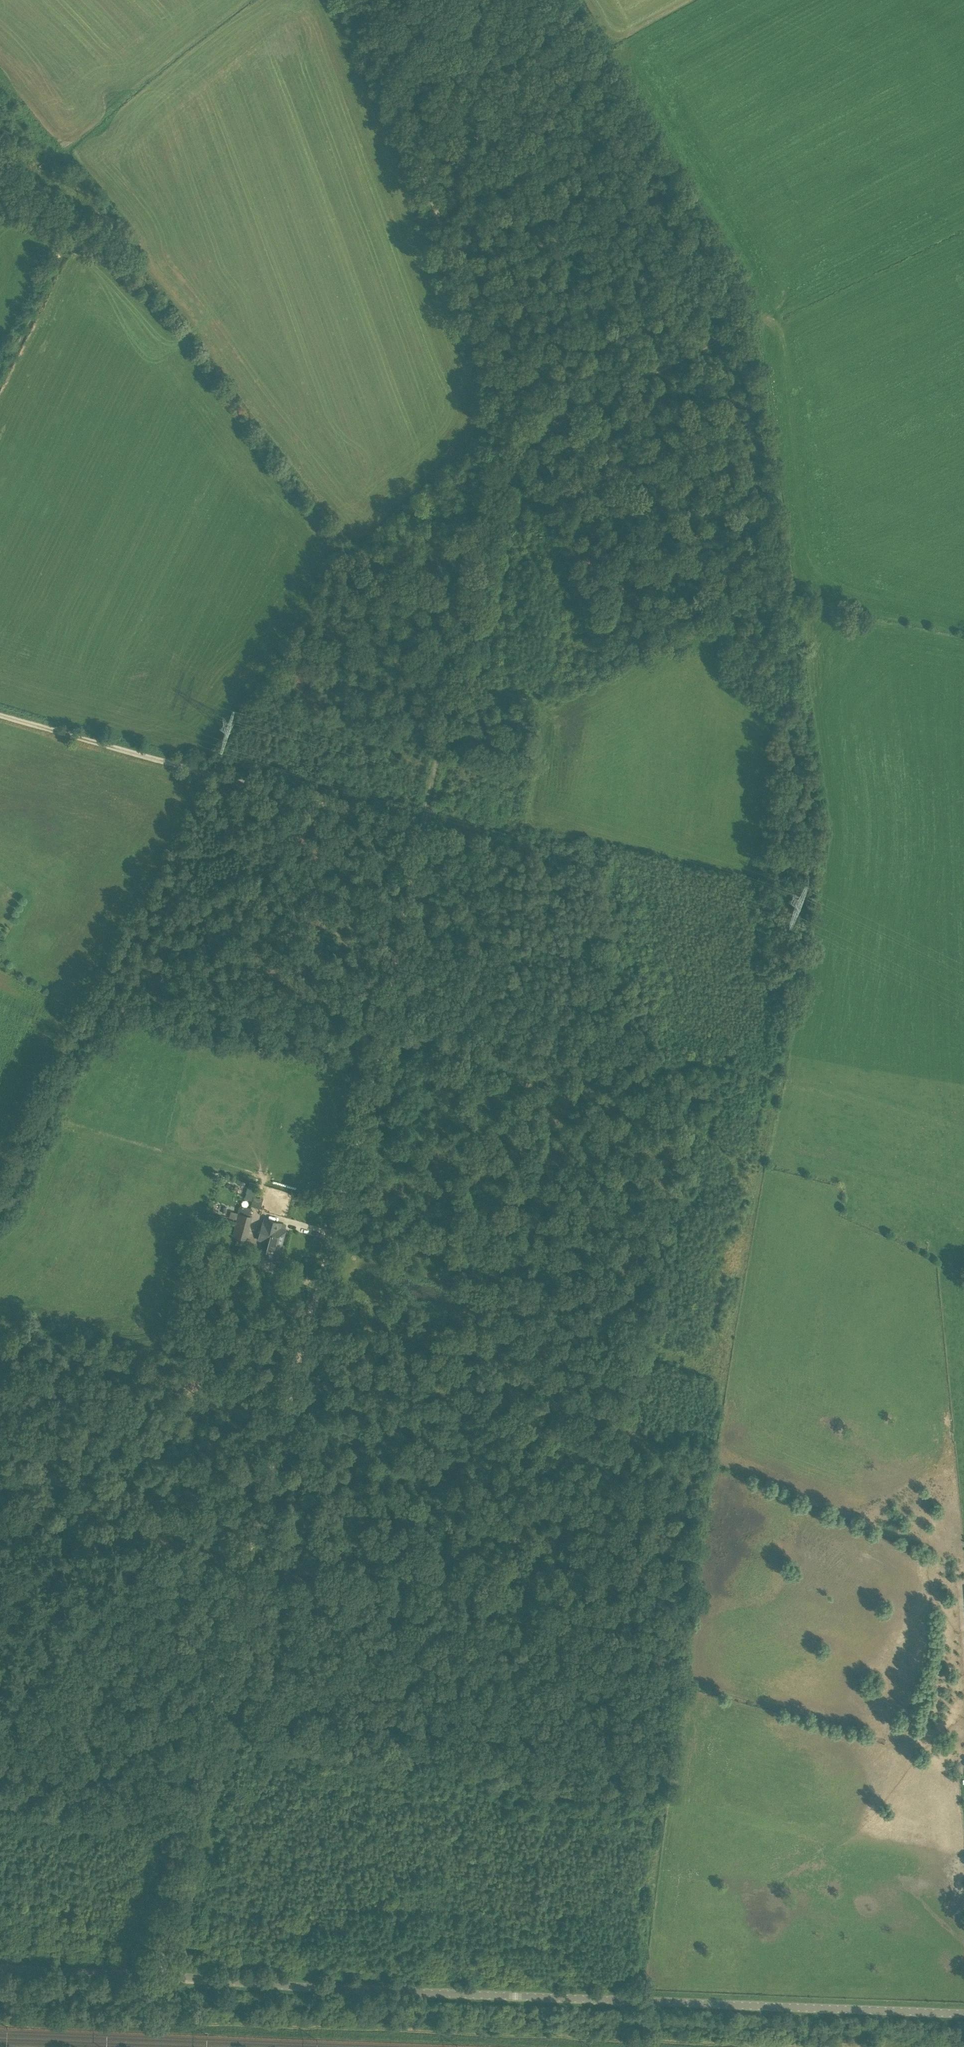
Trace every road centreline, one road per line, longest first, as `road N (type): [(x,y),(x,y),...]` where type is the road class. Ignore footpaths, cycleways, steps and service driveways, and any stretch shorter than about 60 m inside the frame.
road 1 (track): [(0,715),(423,834),(392,1000),(156,1975)]
road 2 (unclassified): [(963,2014),(0,1968)]
road 3 (track): [(360,0),(509,433),(427,812)]

